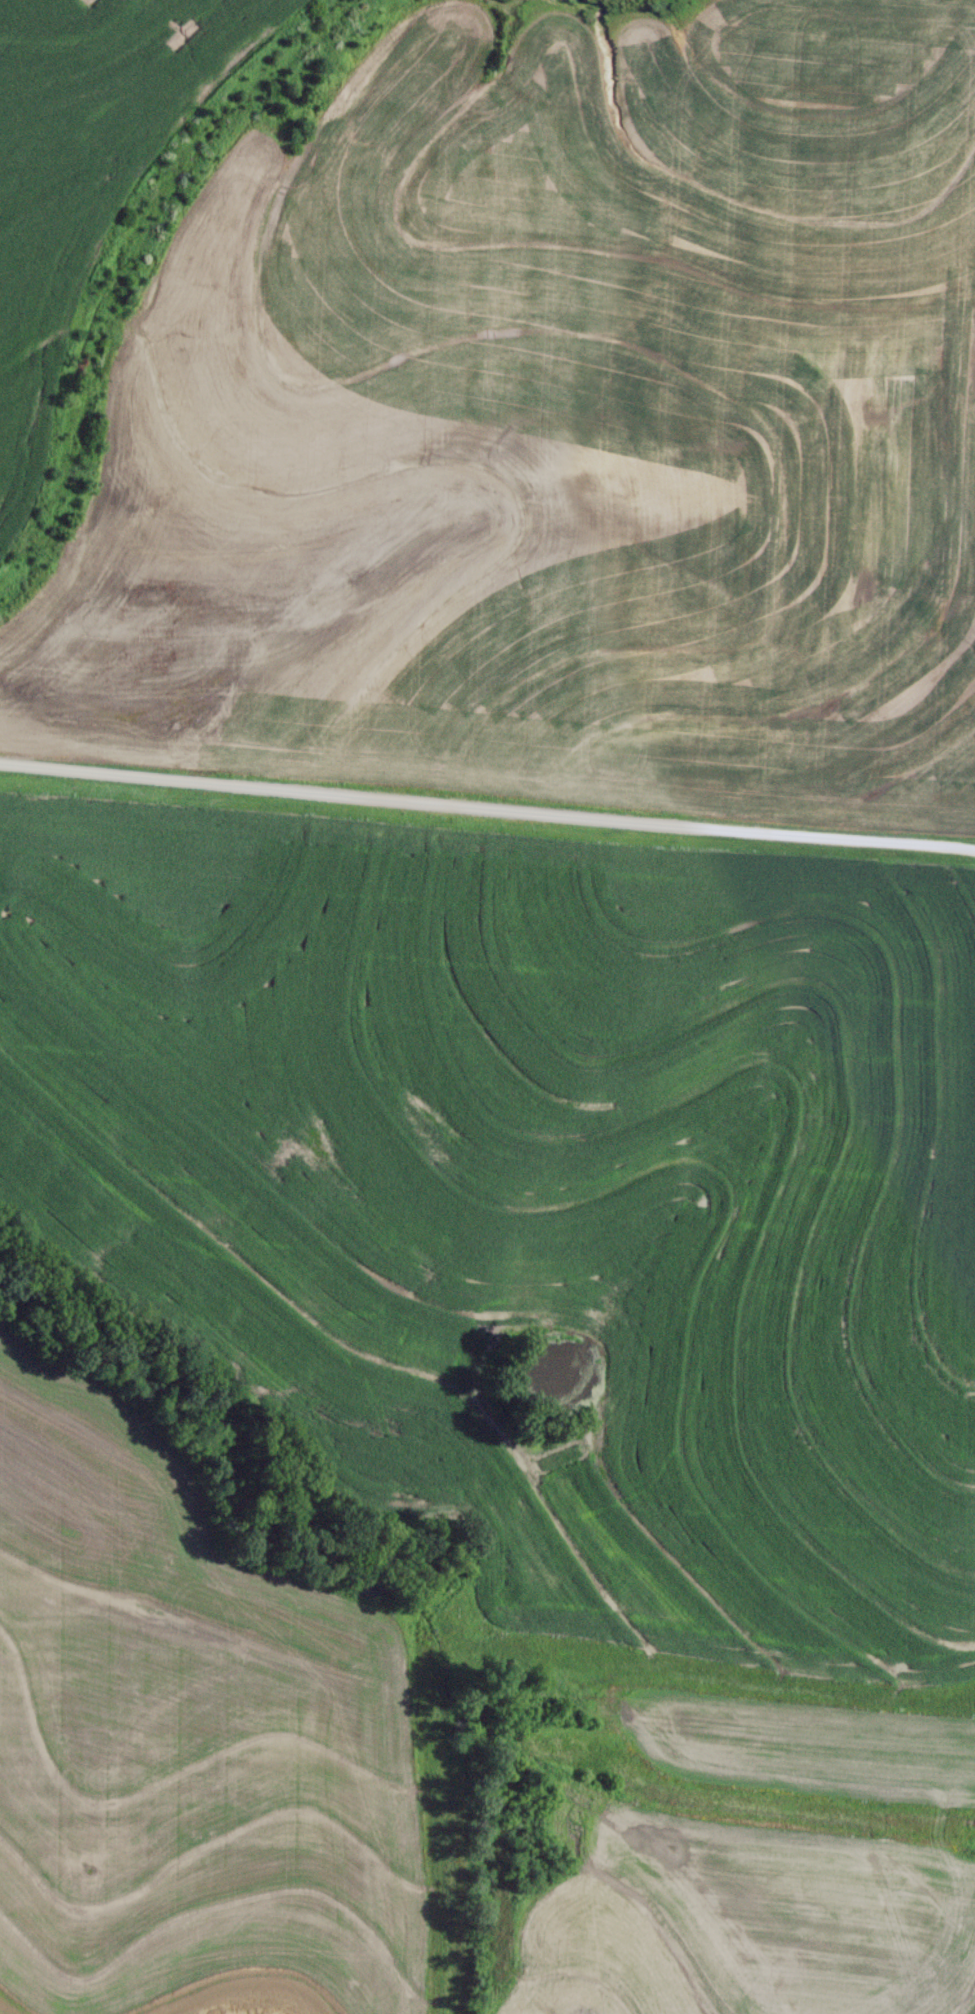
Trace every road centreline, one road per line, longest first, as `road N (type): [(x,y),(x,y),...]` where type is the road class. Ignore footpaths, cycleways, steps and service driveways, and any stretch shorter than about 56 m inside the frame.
road 1 (residential): [(974,851),(0,766)]

